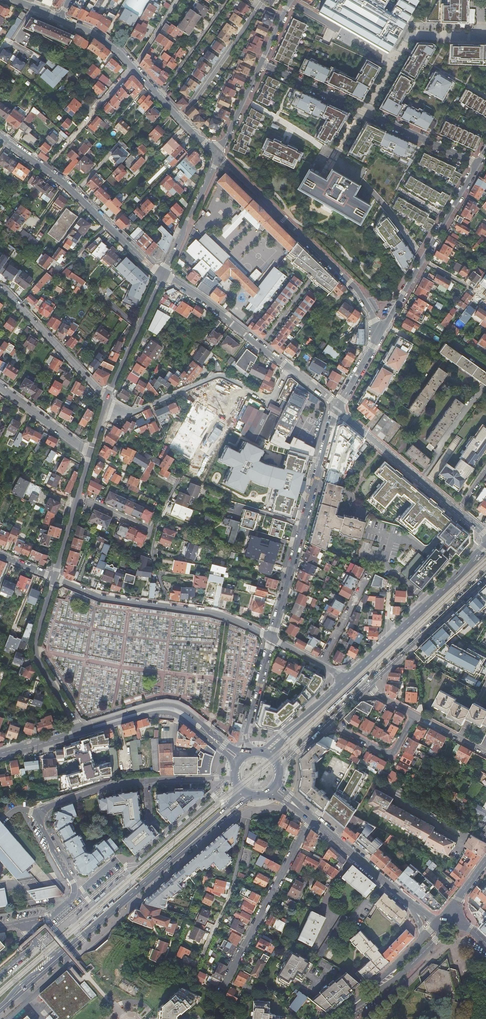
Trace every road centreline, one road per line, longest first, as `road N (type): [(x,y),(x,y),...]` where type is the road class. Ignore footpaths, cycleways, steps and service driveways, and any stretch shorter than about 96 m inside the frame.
road 1 (primary): [(243,792),(54,960)]
road 2 (residential): [(272,638),(339,408)]
road 3 (residential): [(382,328),(356,290),(216,158)]
road 4 (residential): [(262,63),(477,164)]
road 5 (residential): [(0,136),(163,275)]
road 6 (residential): [(107,399),(122,413),(219,376),(269,398),(288,369)]
road 7 (residential): [(39,816),(102,789),(235,778)]
road 8 (residential): [(309,820),(219,996)]
road 9 (residential): [(382,328),(477,164)]
road 10 (secondary): [(81,731),(170,709),(240,760)]
road 11 (residential): [(54,578),(37,656),(81,731)]
road 12 (residential): [(203,954),(230,897),(254,797)]
road 13 (residential): [(178,117),(260,5),(284,16)]
road 14 (residential): [(459,512),(339,408)]
road 15 (residential): [(163,275),(288,369)]
road 16 (residential): [(187,461),(156,521),(153,558),(167,607)]
road 17 (residential): [(107,399),(0,289)]
road 18 (residential): [(25,922),(55,915),(74,895),(39,816)]
road 19 (residential): [(163,275),(107,399)]
road 20 (primary): [(485,548),(387,642)]
road 21 (tertiary): [(351,1007),(408,968),(446,922)]
road 22 (residential): [(91,455),(54,578)]
road 23 (residential): [(216,158),(163,275)]
road 24 (residential): [(393,665),(485,577)]
road 25 (residential): [(279,771),(369,687)]
road 26 (residential): [(254,752),(246,736),(272,638)]

